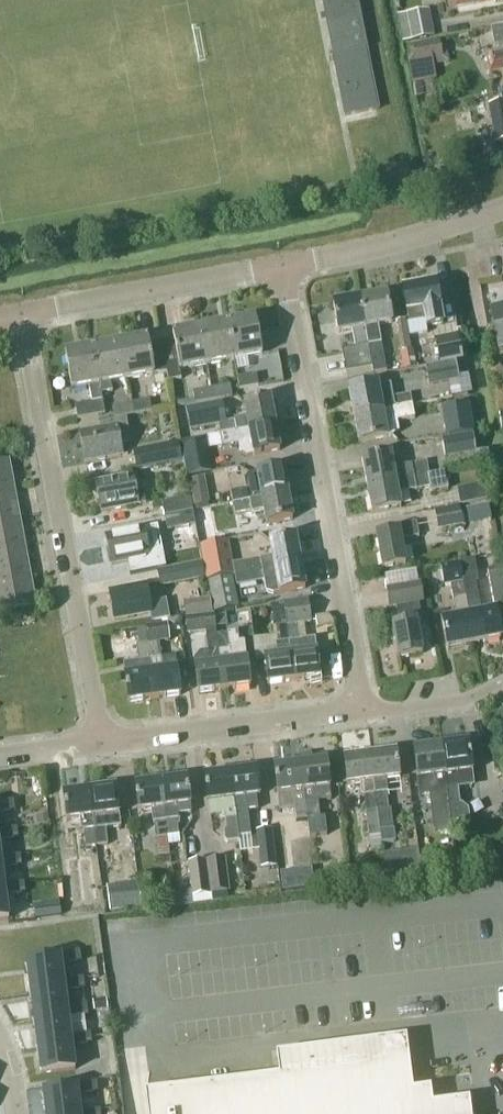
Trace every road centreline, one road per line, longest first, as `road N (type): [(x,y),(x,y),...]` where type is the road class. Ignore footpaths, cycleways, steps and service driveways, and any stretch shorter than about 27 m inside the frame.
road 1 (residential): [(363,713),(283,268)]
road 2 (residential): [(101,742),(22,314)]
road 3 (residential): [(22,314),(283,268)]
road 4 (residential): [(101,742),(363,713)]
road 5 (residential): [(283,268),(502,209)]
road 6 (residential): [(363,713),(459,702),(502,682)]

